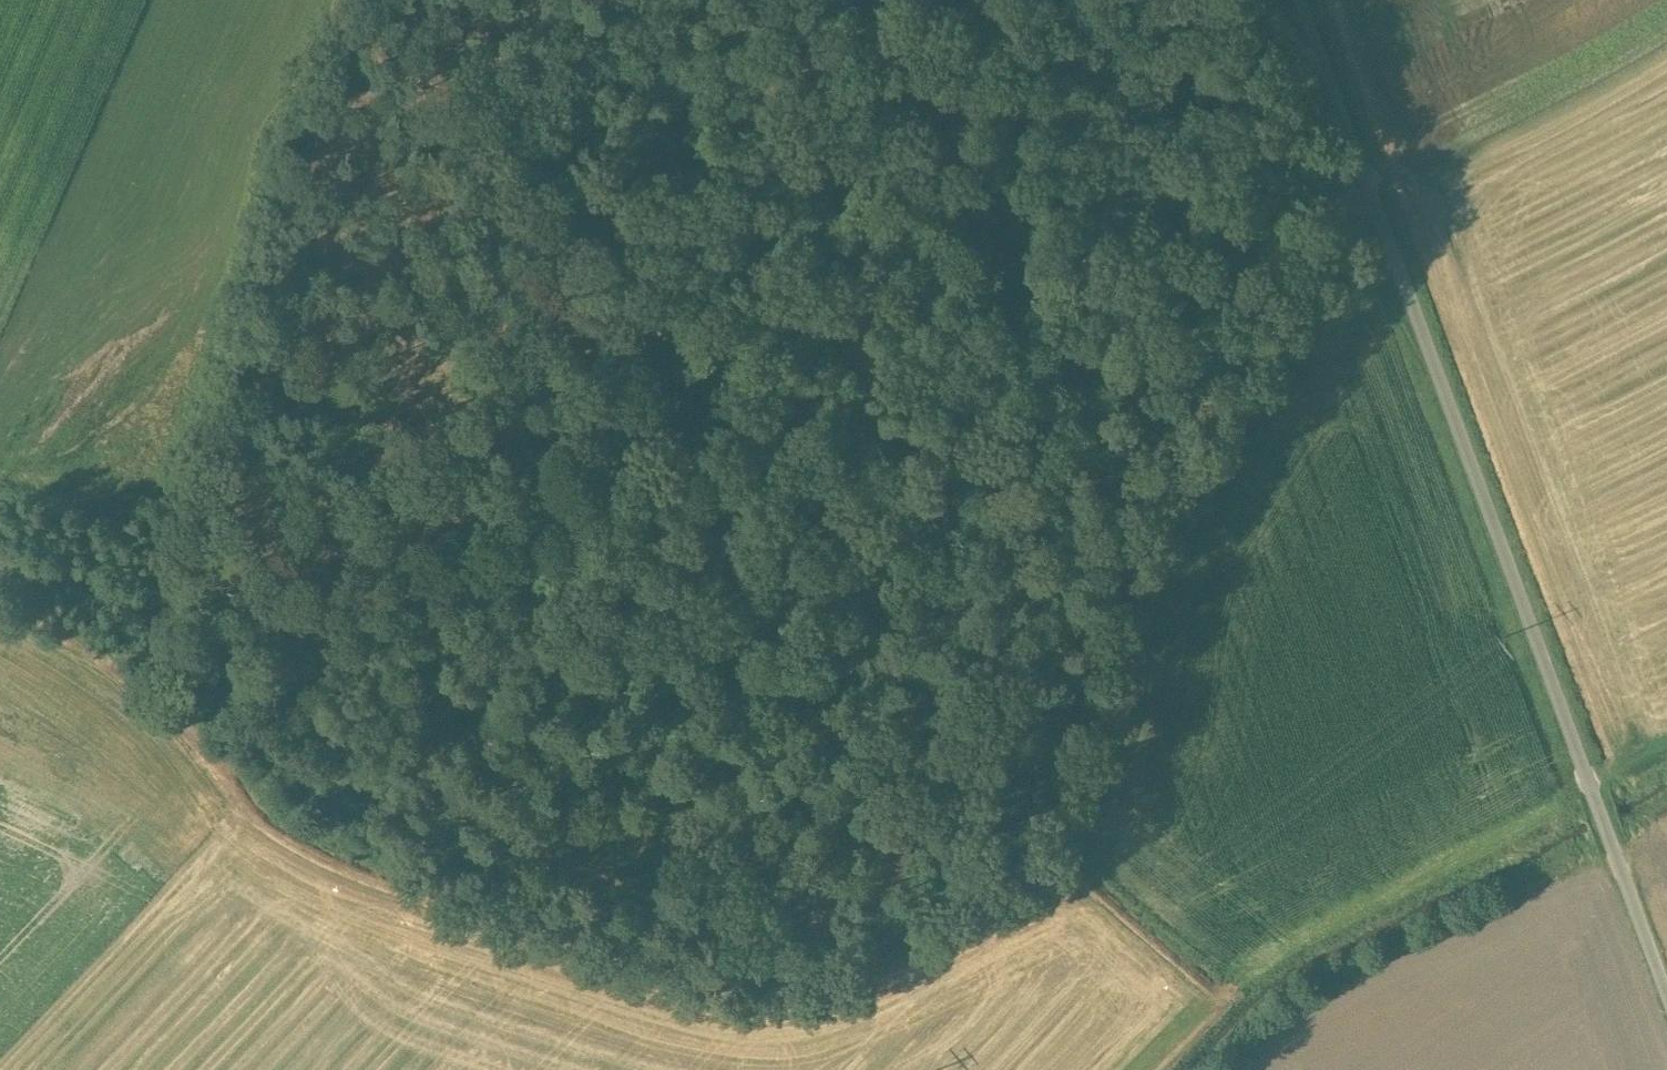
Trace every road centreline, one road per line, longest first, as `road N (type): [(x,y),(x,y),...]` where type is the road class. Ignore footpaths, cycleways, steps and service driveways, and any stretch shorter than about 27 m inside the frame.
road 1 (unclassified): [(1292,0),(1666,993)]

